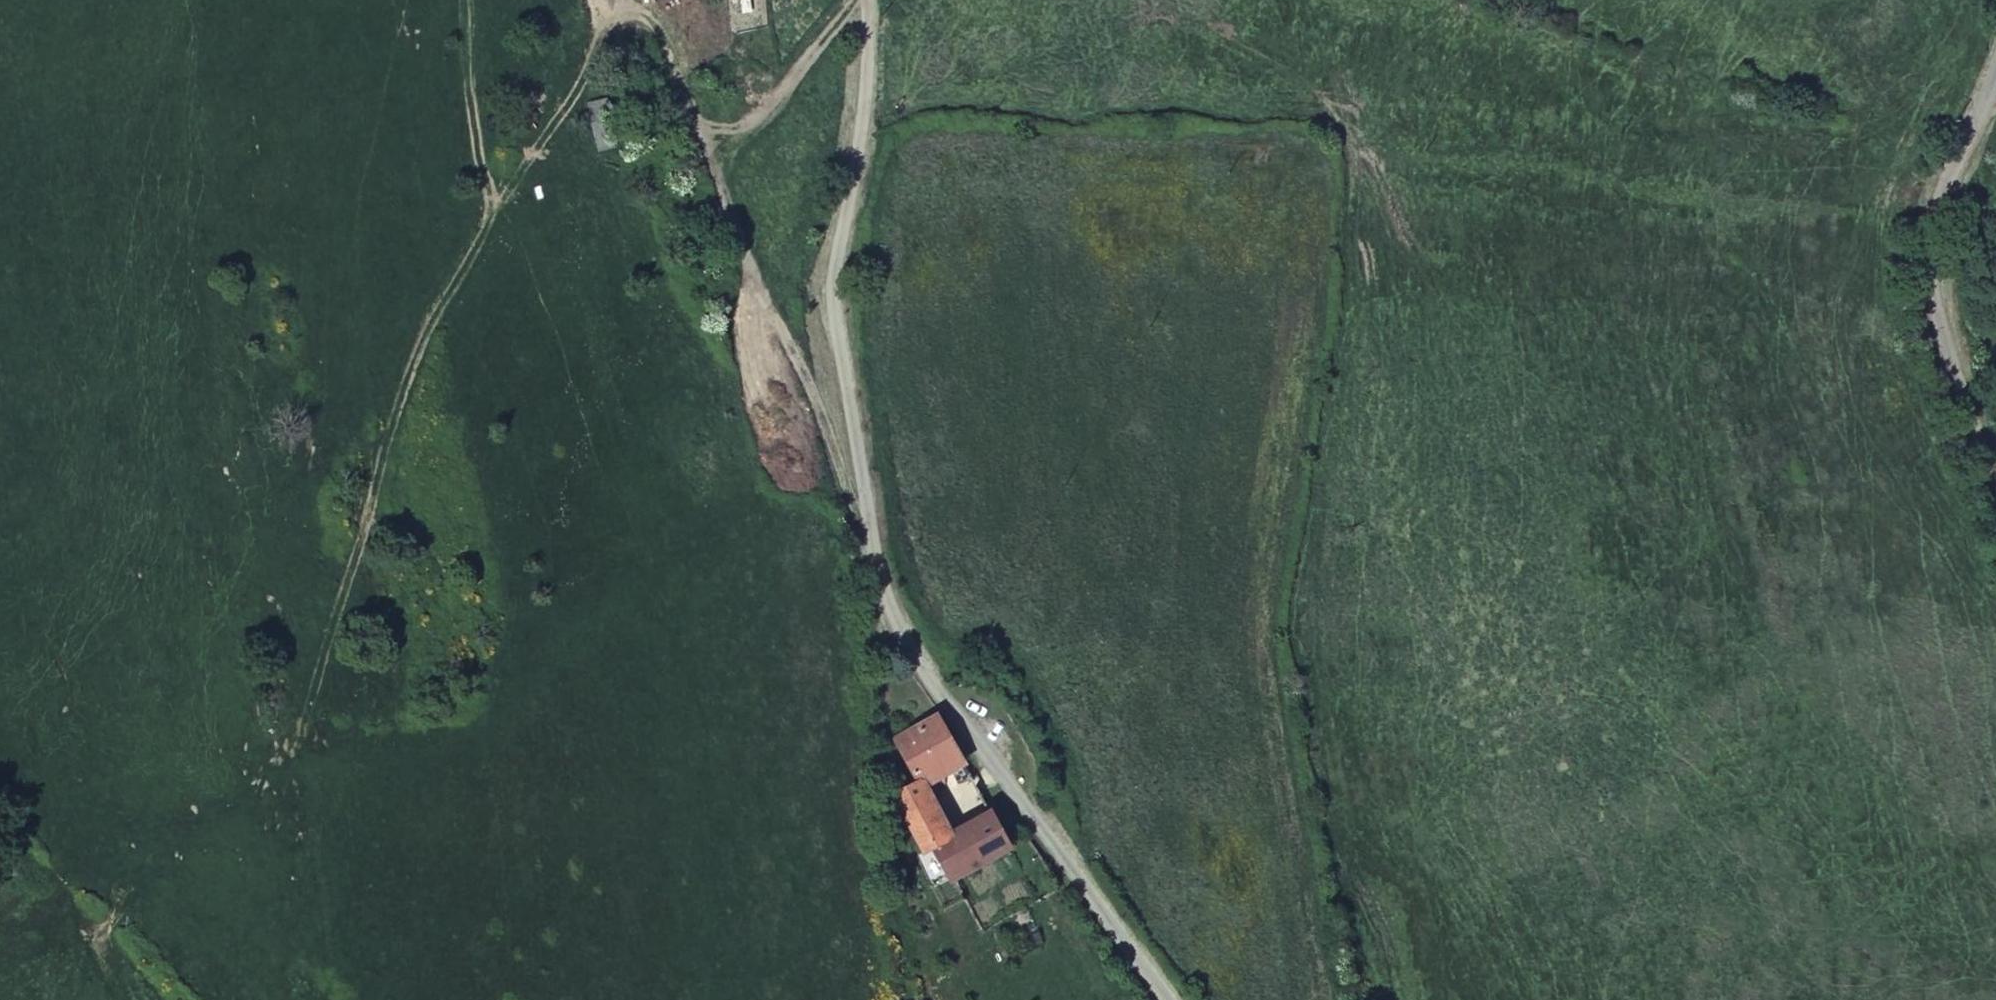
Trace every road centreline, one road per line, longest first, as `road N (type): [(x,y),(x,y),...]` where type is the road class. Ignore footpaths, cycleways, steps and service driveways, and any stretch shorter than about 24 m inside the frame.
road 1 (unclassified): [(871,0),(869,108),(837,288),(839,364),(874,534),(895,606),(942,697),(1164,999)]
road 2 (unclassified): [(1995,485),(1938,330),(1926,255),(1933,209),(1995,81)]

